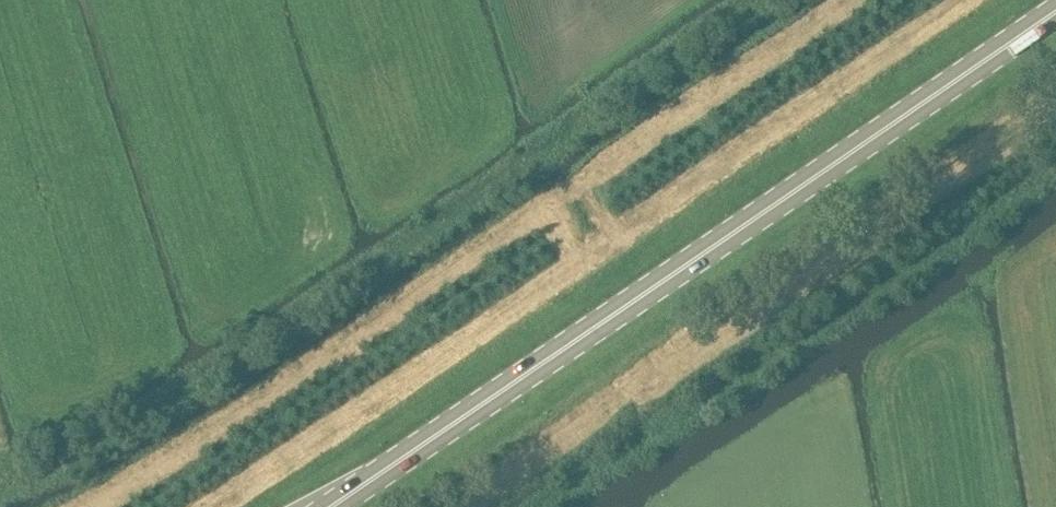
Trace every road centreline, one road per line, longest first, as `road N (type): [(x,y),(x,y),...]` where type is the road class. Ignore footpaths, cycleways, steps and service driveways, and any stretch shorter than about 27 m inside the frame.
road 1 (primary): [(331,506),(1055,11)]
road 2 (track): [(546,506),(1055,166)]

